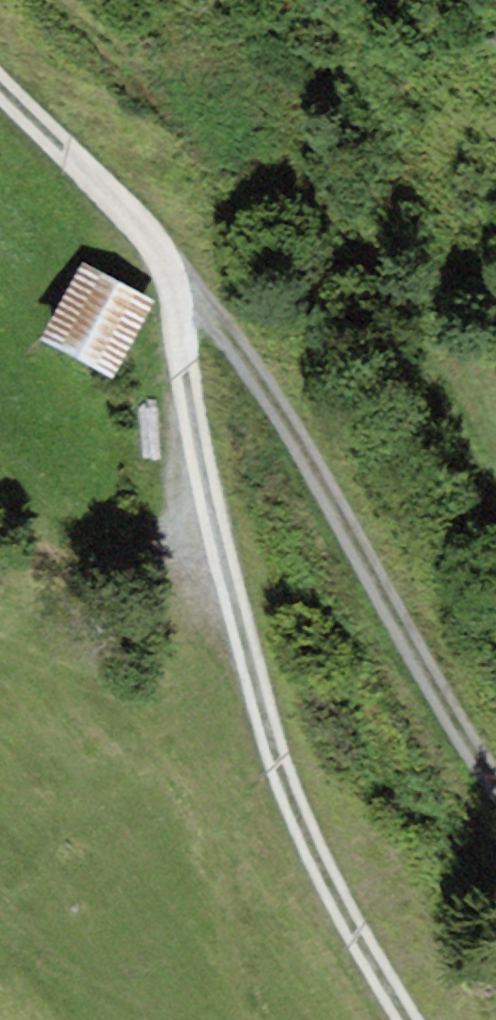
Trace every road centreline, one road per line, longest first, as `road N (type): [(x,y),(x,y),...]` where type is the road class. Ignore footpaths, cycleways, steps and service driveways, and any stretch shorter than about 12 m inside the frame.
road 1 (track): [(171,278),(252,674),(282,774),(329,885),(408,1019)]
road 2 (track): [(171,278),(268,397),(332,497),(495,786)]
road 3 (track): [(171,278),(124,209),(0,87)]

